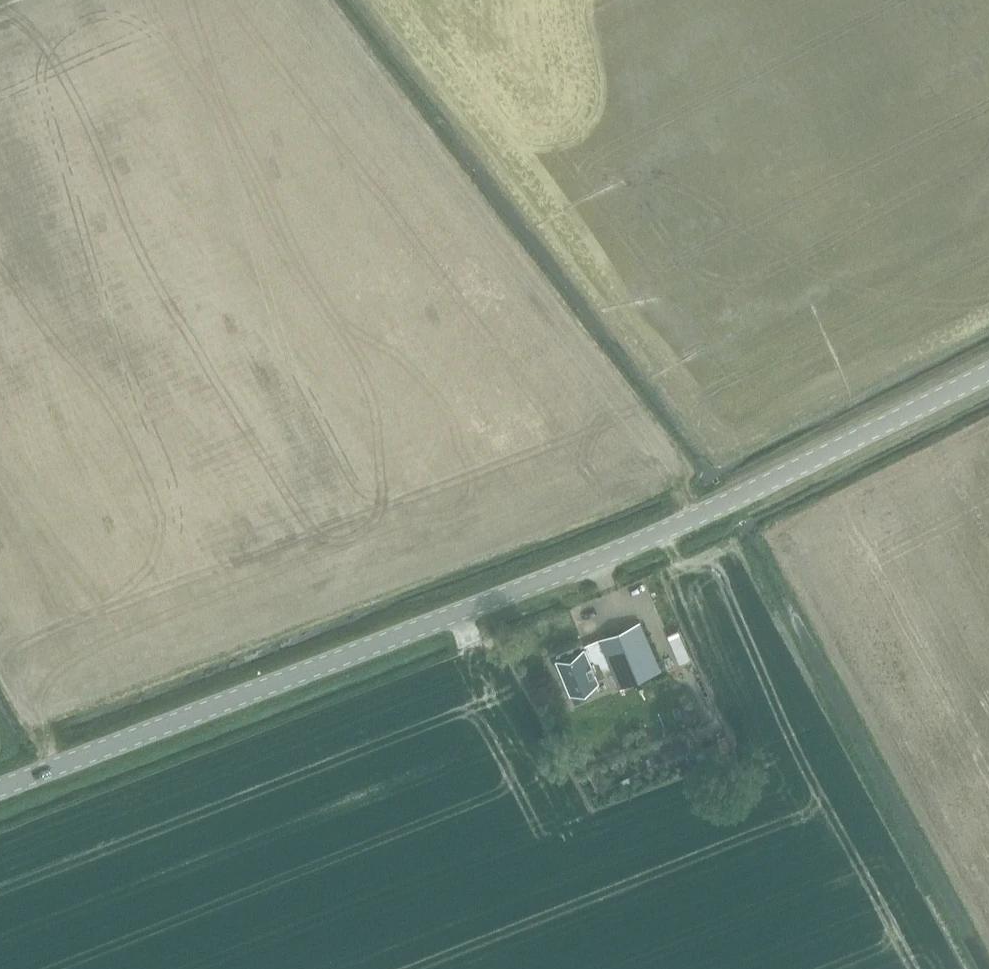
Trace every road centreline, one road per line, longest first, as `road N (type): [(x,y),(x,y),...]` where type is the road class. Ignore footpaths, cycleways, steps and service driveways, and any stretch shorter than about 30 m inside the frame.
road 1 (tertiary): [(0,791),(596,560),(988,365)]

